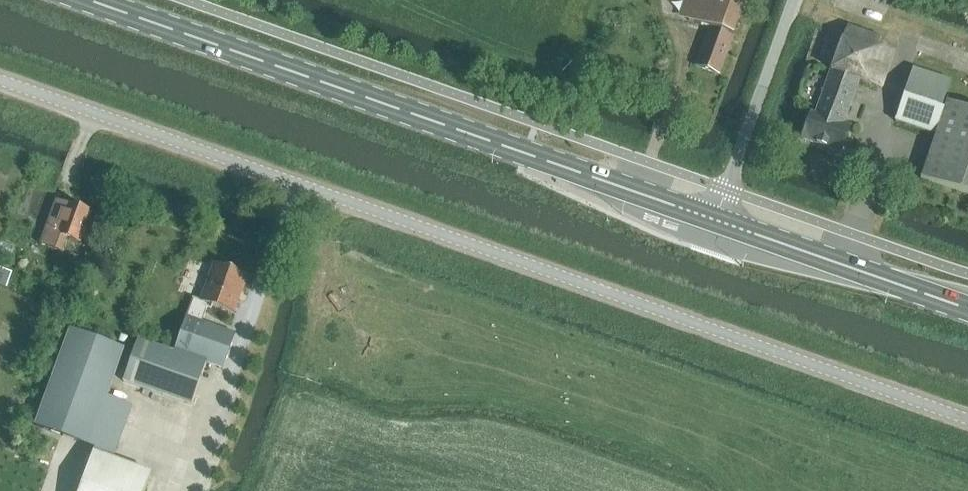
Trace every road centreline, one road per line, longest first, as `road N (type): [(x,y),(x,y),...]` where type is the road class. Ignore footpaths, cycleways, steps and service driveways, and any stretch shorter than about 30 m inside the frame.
road 1 (unclassified): [(967,421),(0,82)]
road 2 (primary): [(717,222),(86,0)]
road 3 (primary): [(967,307),(717,222)]
road 4 (unclassified): [(717,222),(793,0)]

